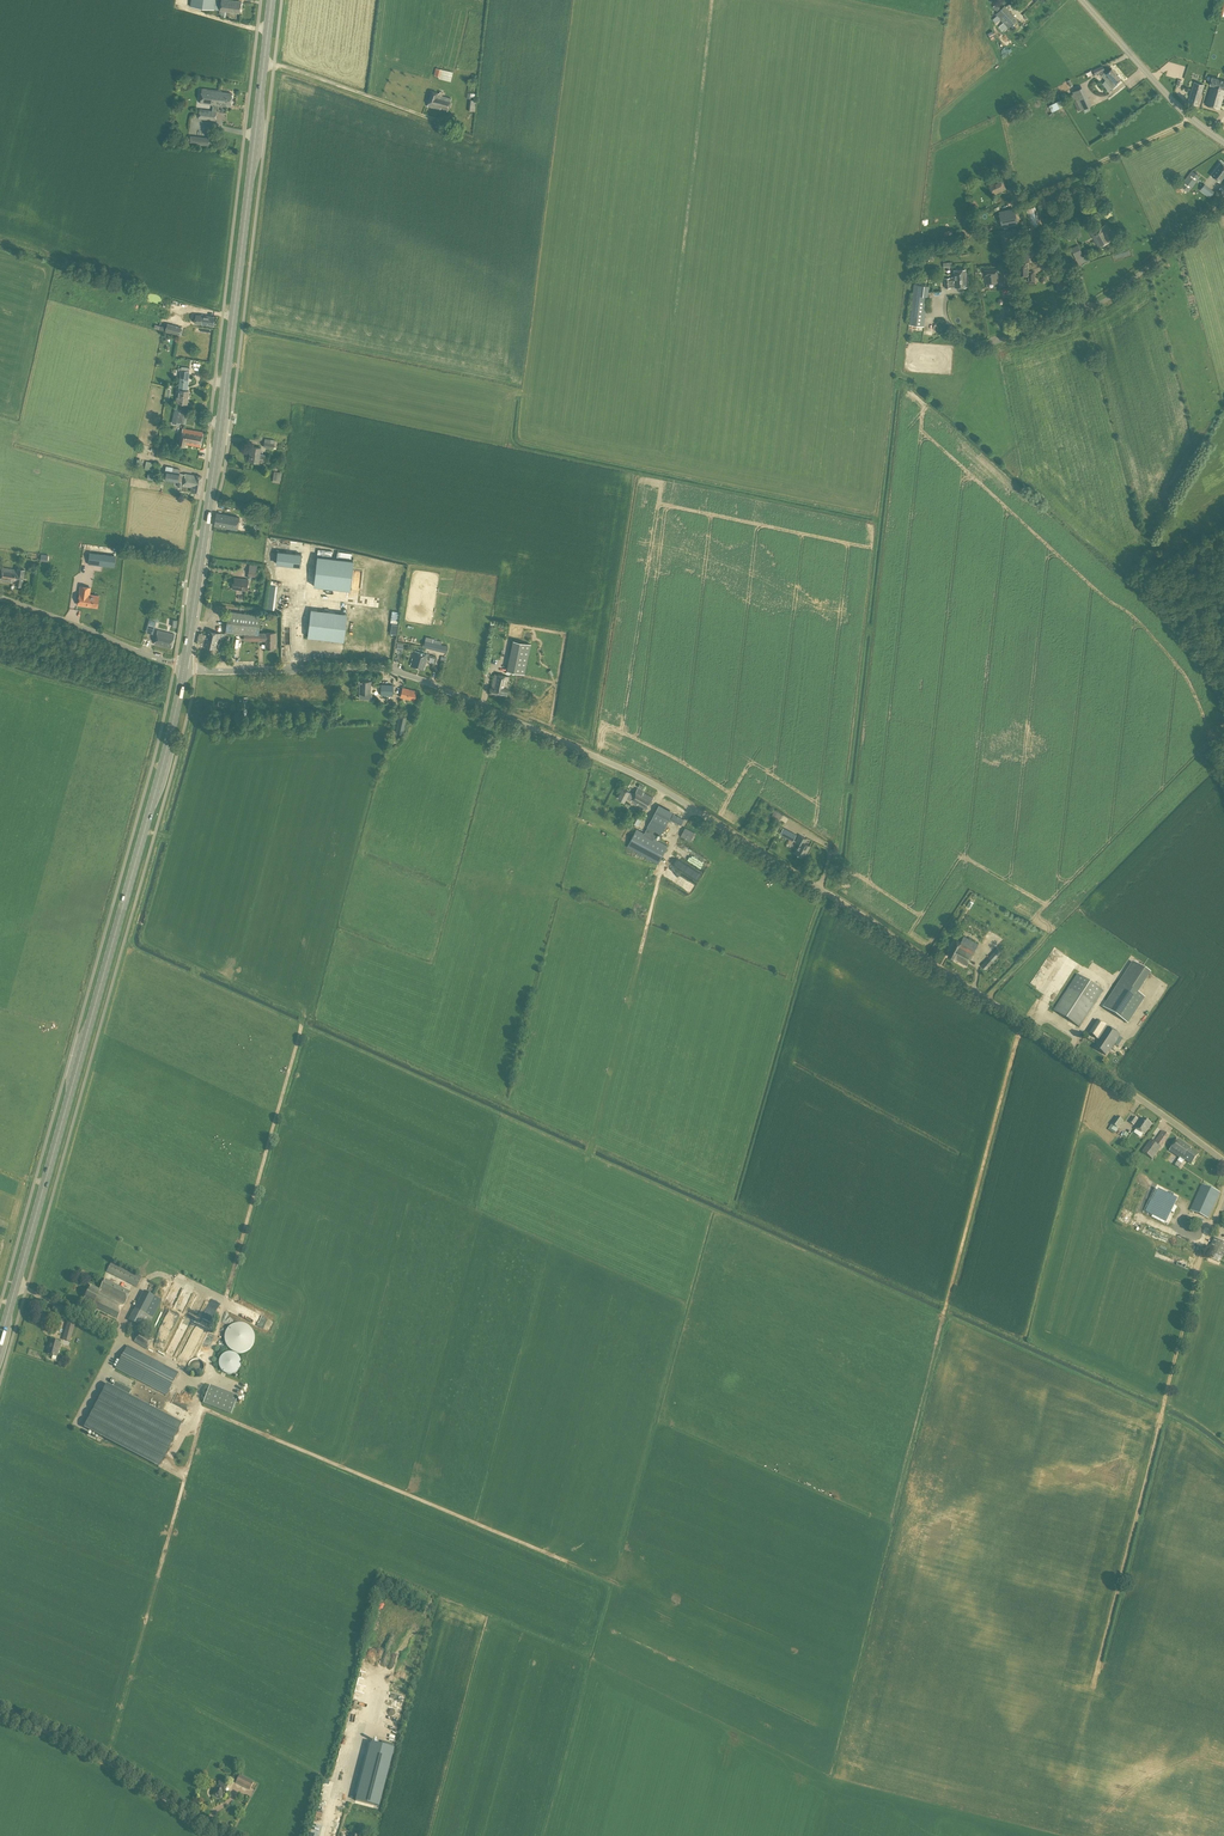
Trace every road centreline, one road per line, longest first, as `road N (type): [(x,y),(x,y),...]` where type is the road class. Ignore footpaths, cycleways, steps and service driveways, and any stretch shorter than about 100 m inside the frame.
road 1 (unclassified): [(1223,1161),(632,774),(398,673),(185,668)]
road 2 (primary): [(0,1343),(185,668)]
road 3 (primary): [(185,668),(272,0)]
road 4 (track): [(854,1674),(1025,1024)]
road 5 (unclassified): [(221,1835),(95,1755),(0,1715)]
road 6 (tertiary): [(1223,142),(1183,111),(1082,0)]
road 7 (unclassified): [(185,668),(0,596)]
road 8 (track): [(405,113),(264,67)]

